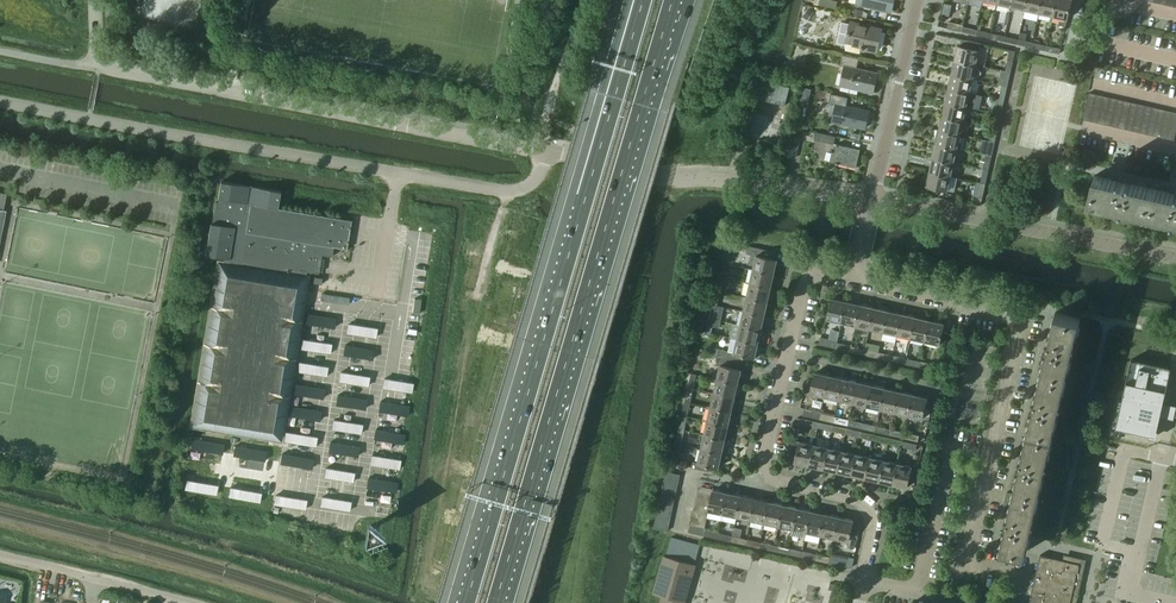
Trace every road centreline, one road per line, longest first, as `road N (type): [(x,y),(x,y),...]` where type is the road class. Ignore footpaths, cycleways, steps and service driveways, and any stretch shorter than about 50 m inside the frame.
road 1 (motorway): [(643,0),(467,602)]
road 2 (motorway): [(497,602),(673,0)]
road 3 (unclassified): [(548,153),(530,185),(510,191),(0,100)]
road 4 (residential): [(866,581),(958,601),(1020,324),(853,280)]
road 5 (unclassified): [(548,153),(117,69),(99,53),(94,0)]
road 6 (residential): [(866,581),(870,506),(779,481),(765,466),(806,282),(819,274),(853,280)]
road 7 (unclassified): [(872,199),(729,181),(650,180),(548,153)]
road 8 (unclassified): [(1175,258),(872,199)]
road 9 (residential): [(872,199),(918,0)]

